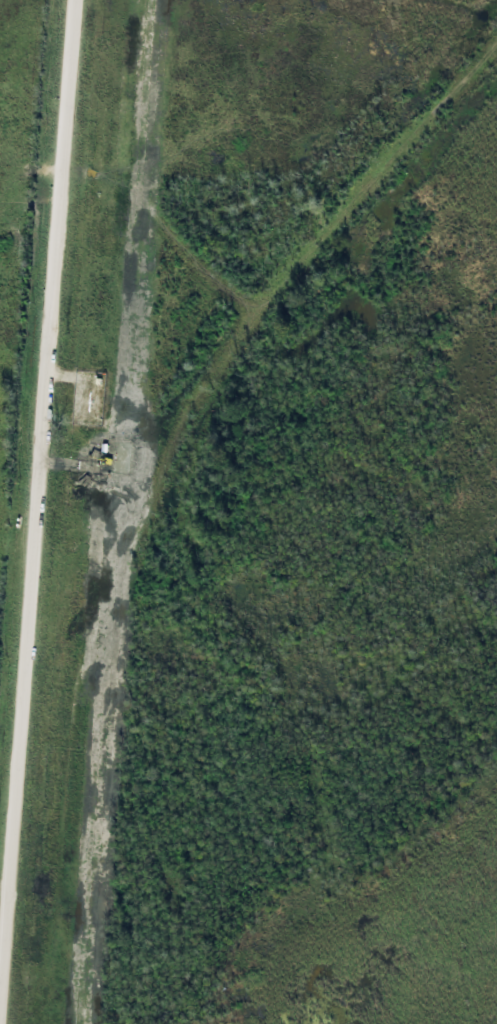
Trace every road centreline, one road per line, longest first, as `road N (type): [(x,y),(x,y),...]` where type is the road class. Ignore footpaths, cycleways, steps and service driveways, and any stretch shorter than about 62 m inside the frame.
road 1 (track): [(95,1023),(69,894),(69,824),(79,733),(118,611),(195,429),(267,315),(496,67)]
road 2 (residential): [(73,0),(0,967)]
road 3 (track): [(267,315),(260,319),(233,298),(159,212),(151,0)]

